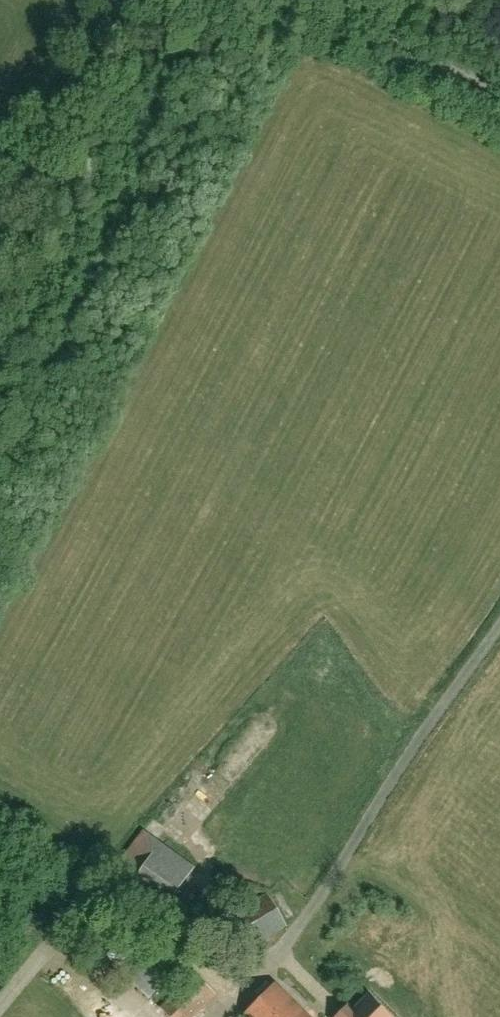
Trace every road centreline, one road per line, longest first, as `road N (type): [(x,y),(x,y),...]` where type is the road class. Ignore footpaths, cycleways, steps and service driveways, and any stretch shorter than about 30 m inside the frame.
road 1 (unclassified): [(0,234),(131,0)]
road 2 (unclassified): [(331,0),(499,88)]

